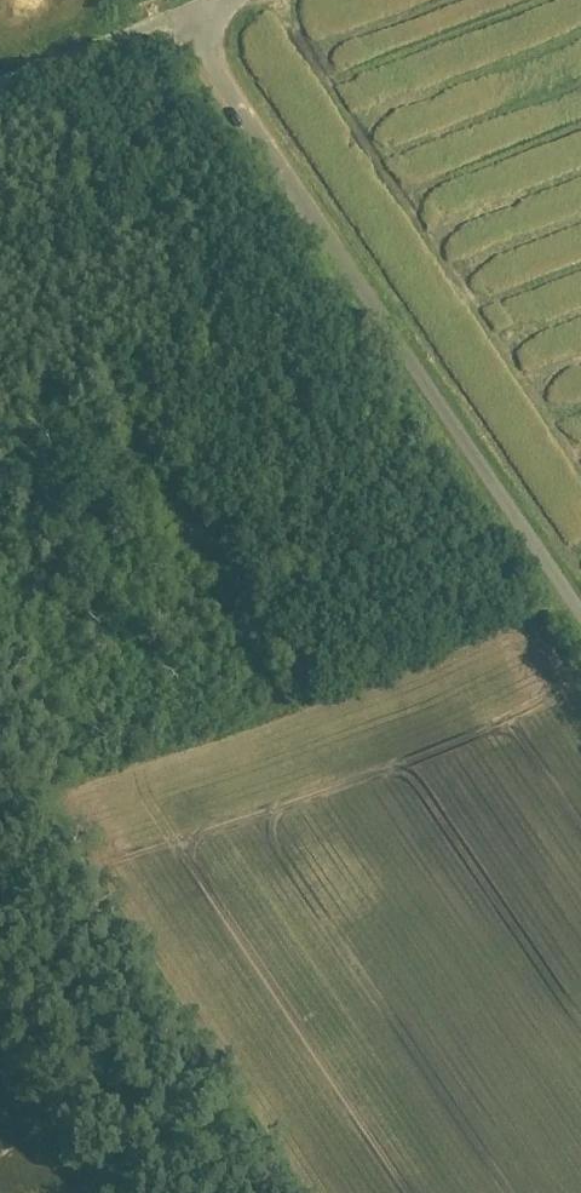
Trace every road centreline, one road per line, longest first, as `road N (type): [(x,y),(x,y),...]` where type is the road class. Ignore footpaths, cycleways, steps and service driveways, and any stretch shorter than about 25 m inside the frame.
road 1 (unclassified): [(190,20),(580,615)]
road 2 (unclassified): [(190,20),(0,88)]

